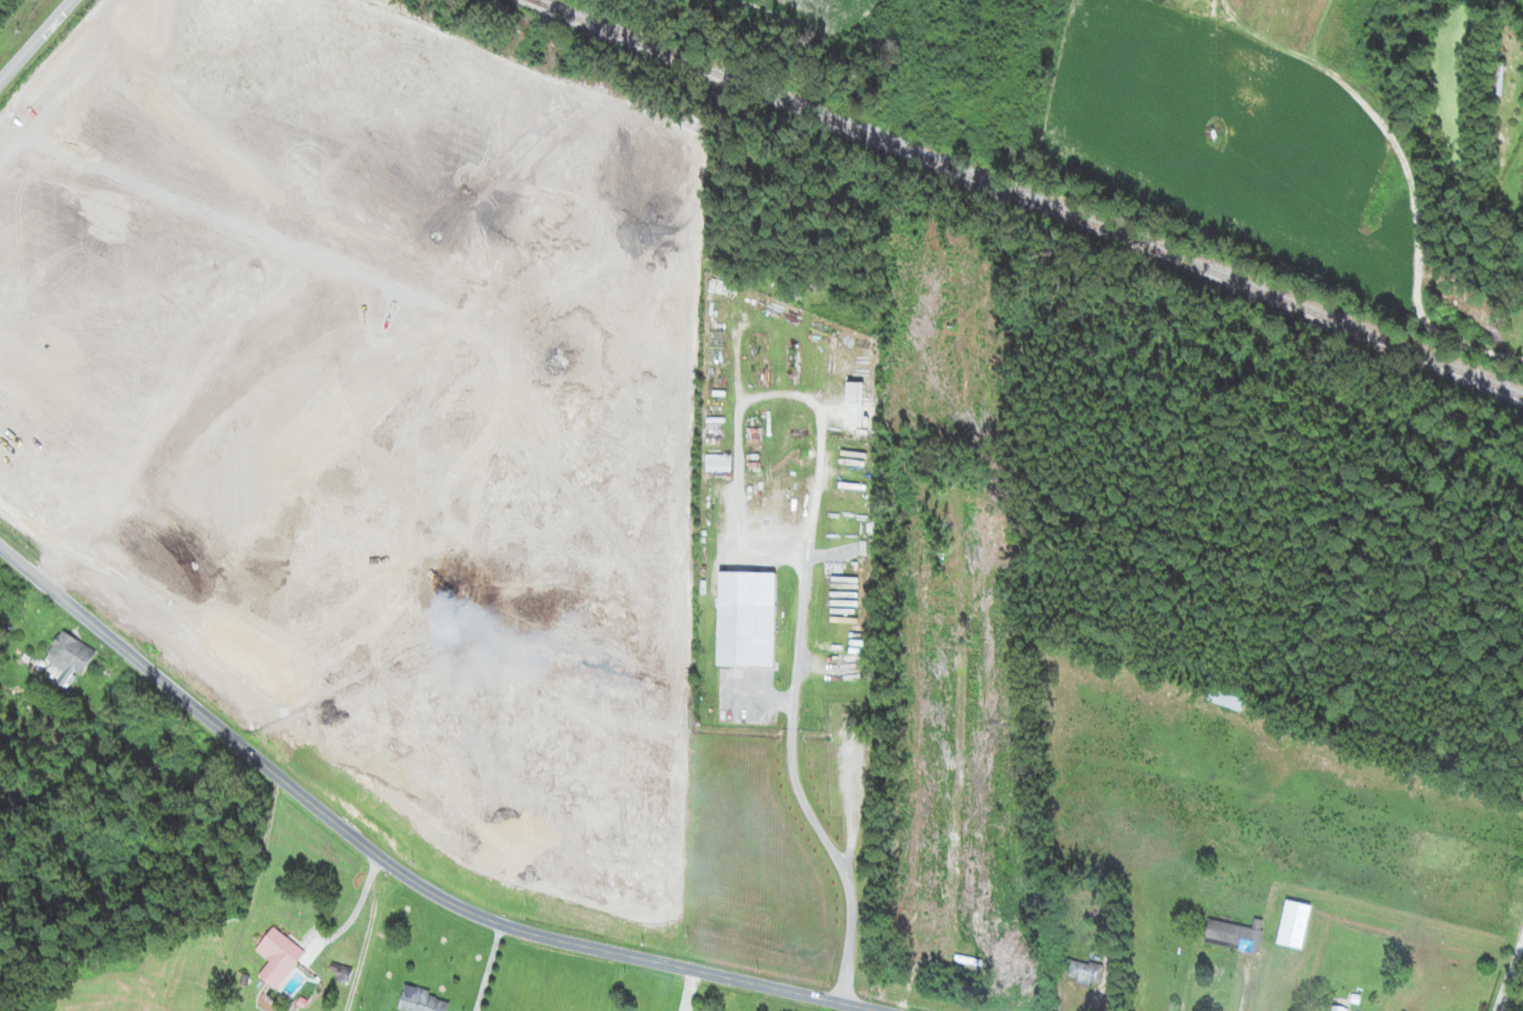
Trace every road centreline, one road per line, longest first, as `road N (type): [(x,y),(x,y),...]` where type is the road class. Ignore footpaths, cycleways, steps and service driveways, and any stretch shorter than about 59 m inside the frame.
road 1 (residential): [(886,1010),(536,934),(435,896),(253,760),(0,542)]
road 2 (residential): [(1522,327),(1503,305),(1506,139),(1484,93)]

